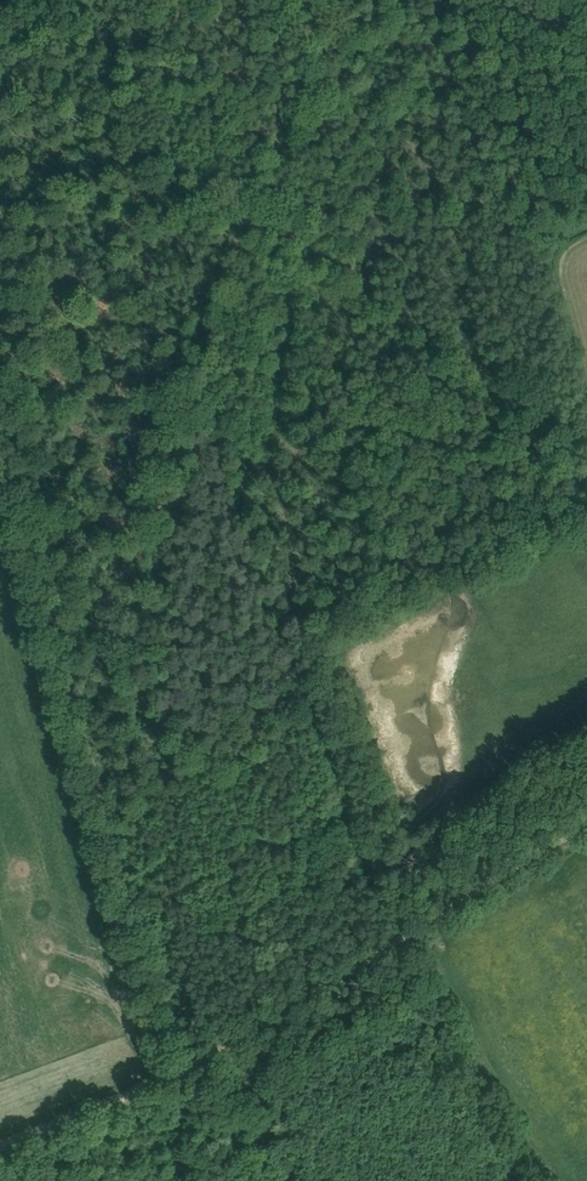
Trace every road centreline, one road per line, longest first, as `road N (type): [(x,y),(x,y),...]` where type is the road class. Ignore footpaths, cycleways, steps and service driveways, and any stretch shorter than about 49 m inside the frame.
road 1 (track): [(0,469),(171,1076)]
road 2 (track): [(225,216),(129,733),(102,825)]
road 3 (track): [(171,1076),(586,818)]
road 4 (track): [(0,1137),(171,1076)]

